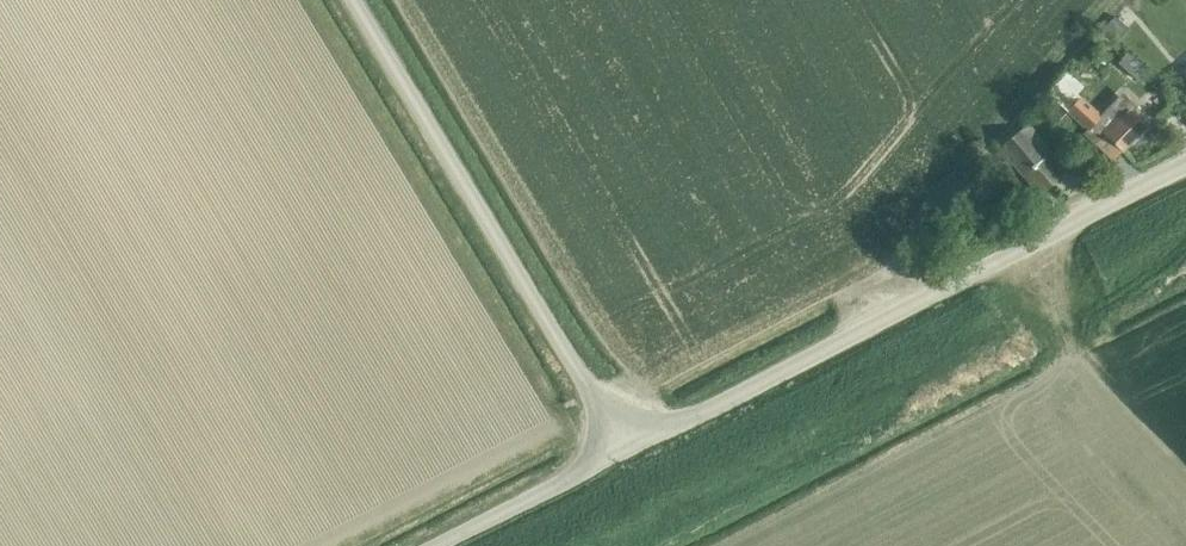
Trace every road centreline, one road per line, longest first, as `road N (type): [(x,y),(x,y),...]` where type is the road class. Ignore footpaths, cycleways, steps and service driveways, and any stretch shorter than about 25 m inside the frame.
road 1 (unclassified): [(622,450),(1185,162)]
road 2 (unclassified): [(622,450),(354,0)]
road 3 (unclassified): [(435,545),(622,450)]

